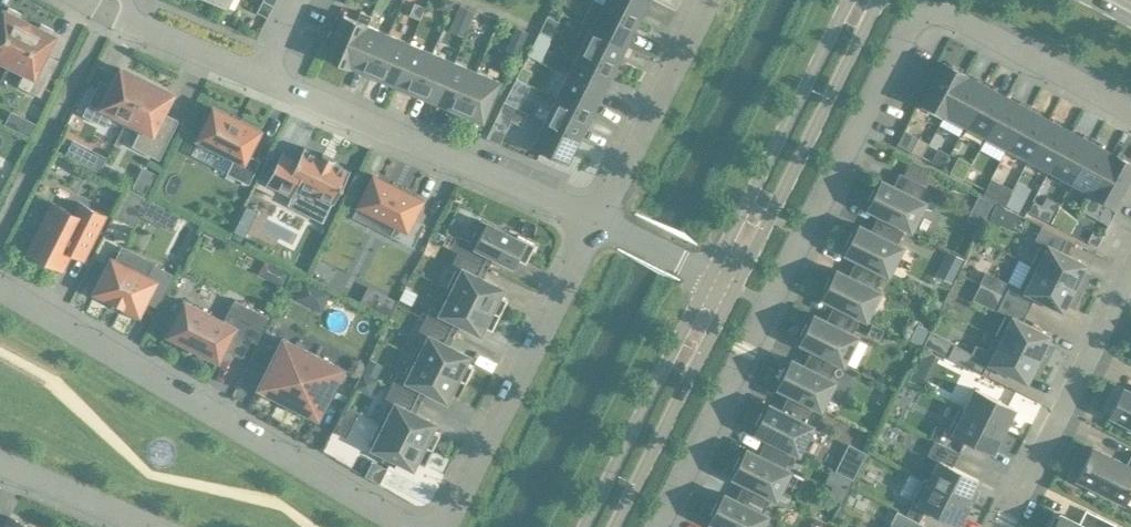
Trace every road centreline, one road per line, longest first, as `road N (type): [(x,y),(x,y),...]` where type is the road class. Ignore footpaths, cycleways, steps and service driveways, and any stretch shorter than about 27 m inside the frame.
road 1 (residential): [(1130,117),(925,8),(661,526)]
road 2 (residential): [(0,287),(398,526)]
road 3 (residential): [(597,220),(262,78)]
road 4 (residential): [(444,526),(597,220)]
road 5 (tertiary): [(735,289),(879,0)]
road 6 (tertiary): [(851,0),(713,278)]
road 7 (tertiary): [(713,278),(586,526)]
road 8 (residential): [(1130,279),(1007,526)]
road 9 (tertiary): [(618,526),(735,289)]
road 10 (residential): [(597,220),(710,0)]
road 11 (residential): [(262,78),(115,15)]
road 12 (residential): [(0,463),(144,526)]
road 13 (residential): [(713,278),(597,220)]

